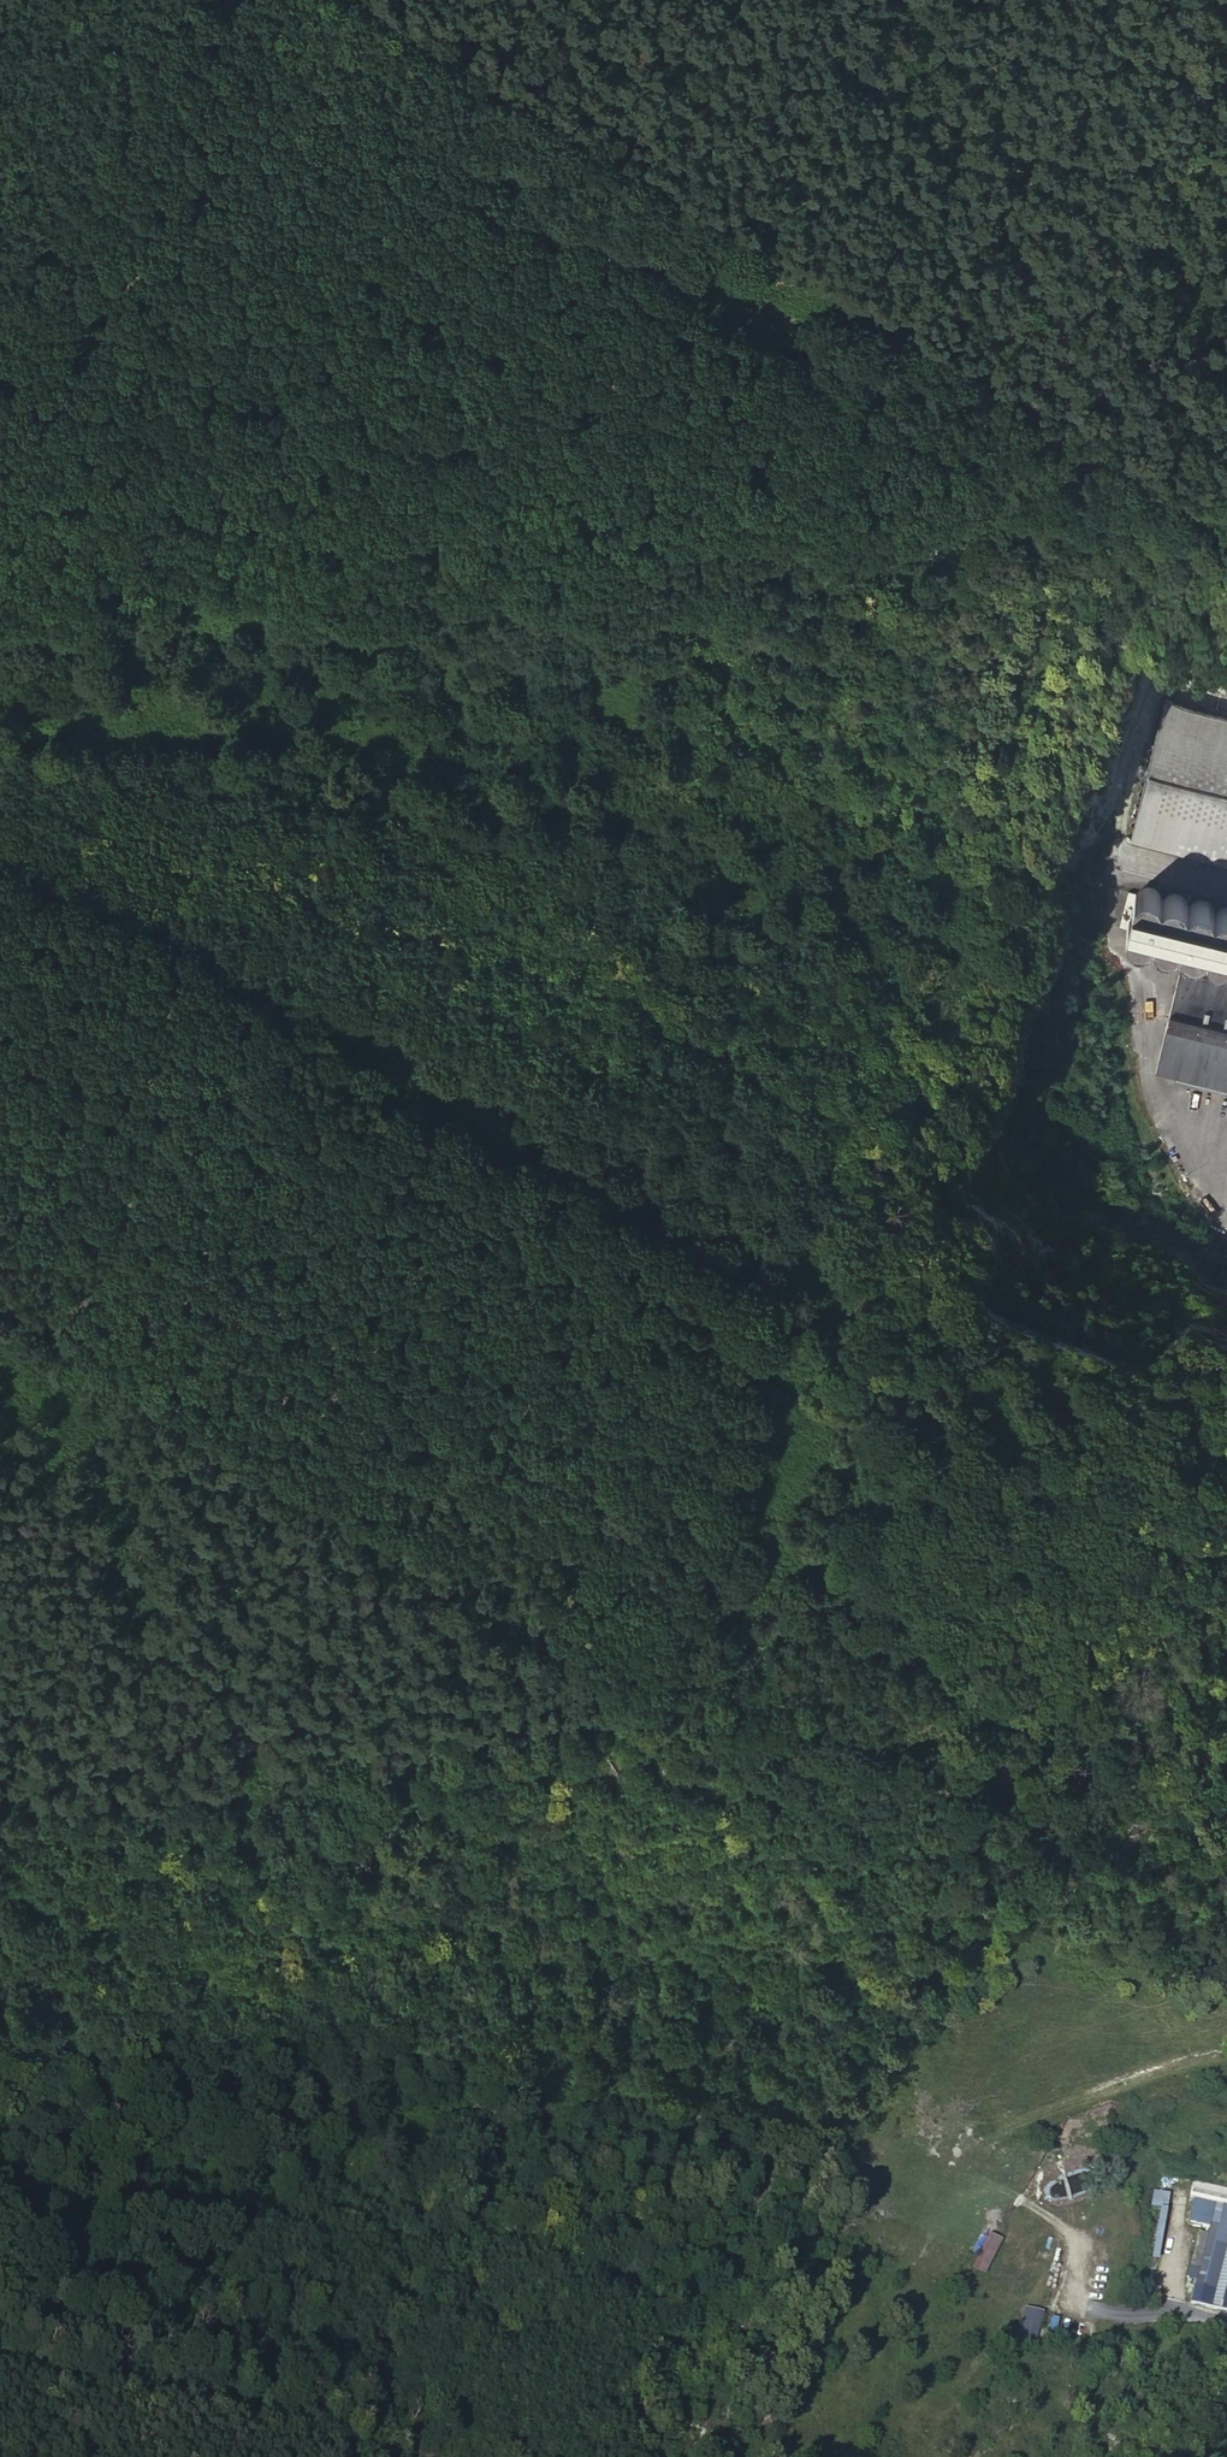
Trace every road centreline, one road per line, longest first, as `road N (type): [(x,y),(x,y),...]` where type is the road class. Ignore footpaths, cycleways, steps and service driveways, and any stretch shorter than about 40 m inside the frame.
road 1 (track): [(87,1831),(649,1707),(0,1314)]
road 2 (track): [(348,2456),(335,2423),(0,2362)]
road 3 (track): [(204,0),(15,303)]
road 4 (track): [(0,1846),(87,1831),(0,1791)]
road 5 (unclassified): [(1226,2328),(1060,2300)]

